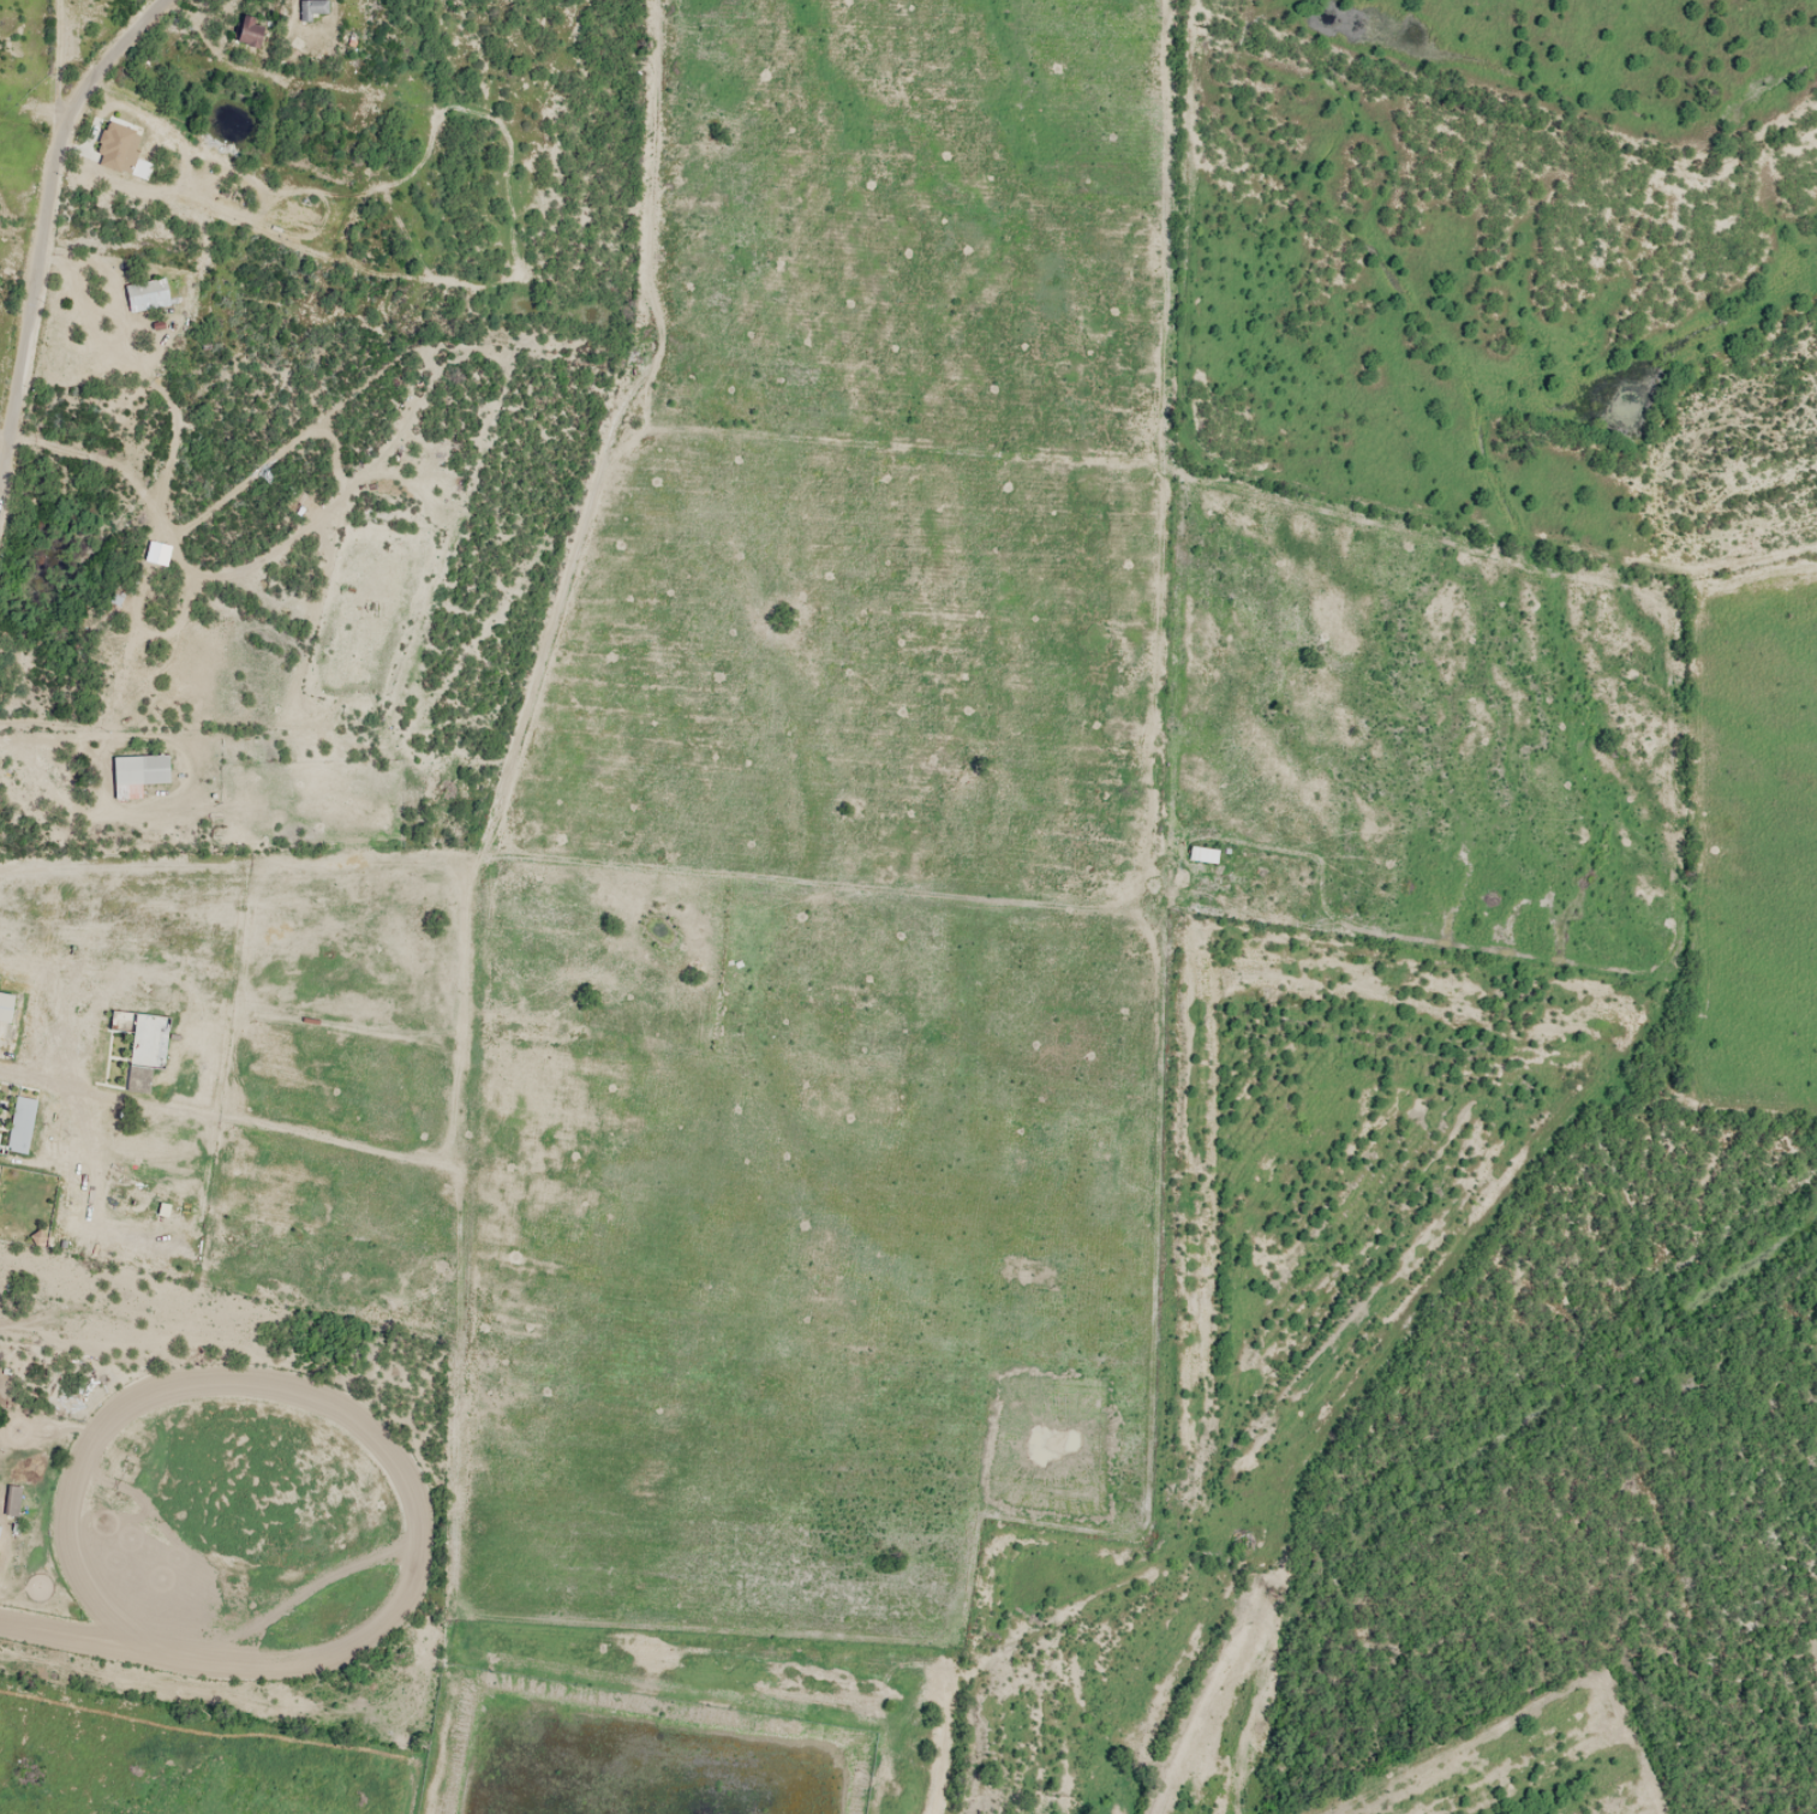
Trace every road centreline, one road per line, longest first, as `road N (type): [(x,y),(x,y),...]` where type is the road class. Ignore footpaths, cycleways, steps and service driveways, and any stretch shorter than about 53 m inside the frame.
road 1 (tertiary): [(0,467),(55,130)]
road 2 (residential): [(55,130),(132,0)]
road 3 (residential): [(55,130),(52,0)]

